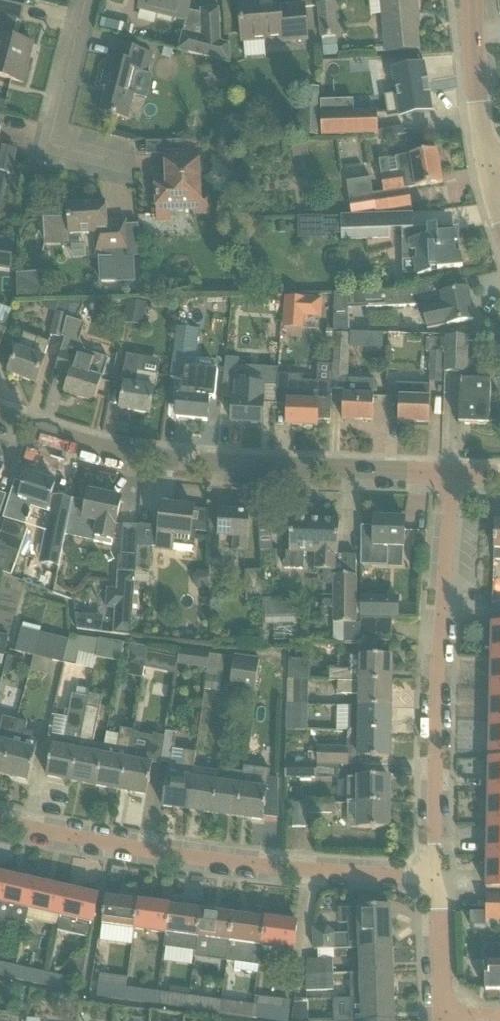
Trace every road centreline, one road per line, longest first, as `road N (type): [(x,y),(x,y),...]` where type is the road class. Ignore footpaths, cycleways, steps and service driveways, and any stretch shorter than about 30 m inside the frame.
road 1 (residential): [(453,473),(151,462),(0,410)]
road 2 (residential): [(433,877),(189,856),(0,820)]
road 3 (residential): [(453,473),(436,663),(433,877)]
road 4 (residential): [(133,166),(53,134),(82,0)]
road 5 (residential): [(491,175),(473,0)]
road 6 (residential): [(433,877),(441,1017)]

